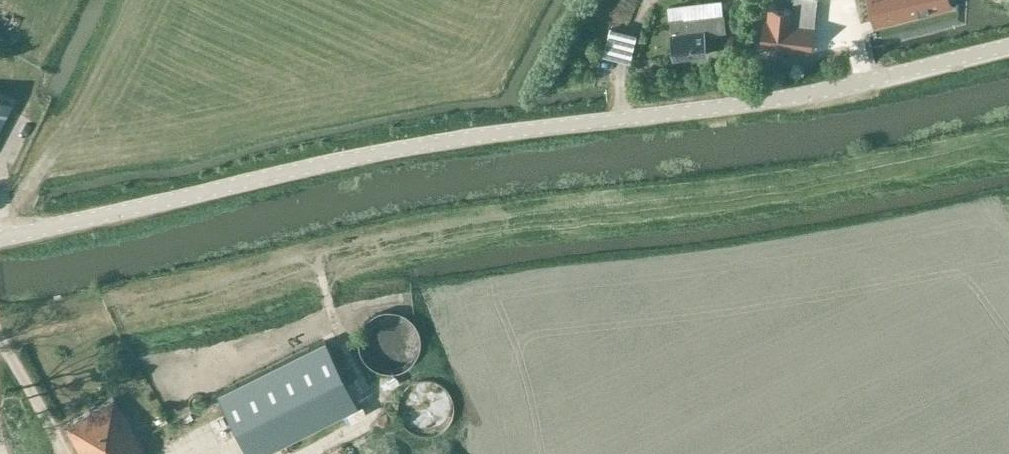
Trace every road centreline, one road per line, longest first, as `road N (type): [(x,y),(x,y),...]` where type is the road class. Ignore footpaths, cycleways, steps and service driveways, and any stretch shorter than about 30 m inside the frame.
road 1 (tertiary): [(0,238),(373,154),(762,102),(1008,46)]

